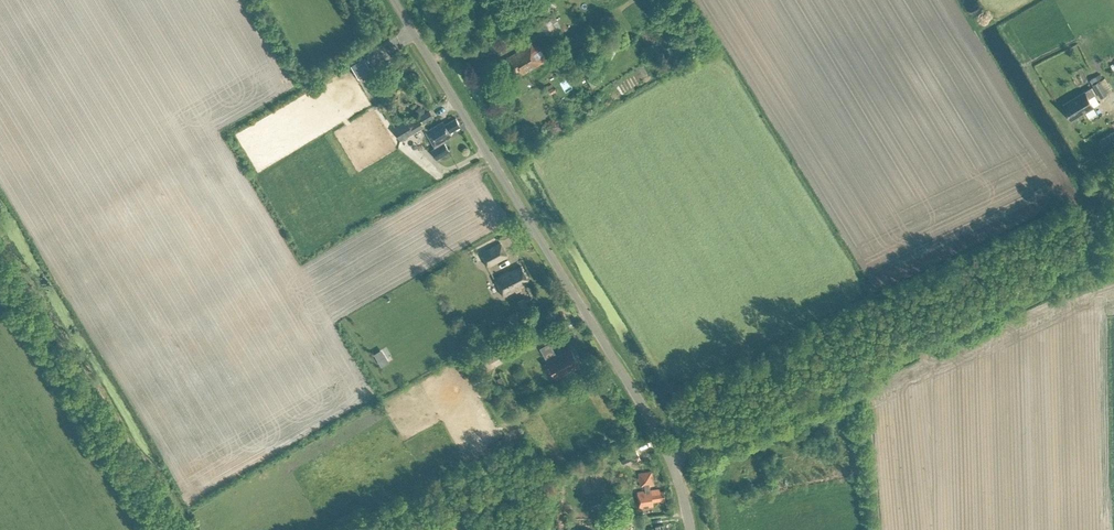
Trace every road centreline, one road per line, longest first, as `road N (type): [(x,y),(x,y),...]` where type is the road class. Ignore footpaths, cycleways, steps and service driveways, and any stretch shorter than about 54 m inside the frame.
road 1 (unclassified): [(693,529),(677,457),(400,0)]
road 2 (track): [(677,457),(1033,289),(1113,203)]

